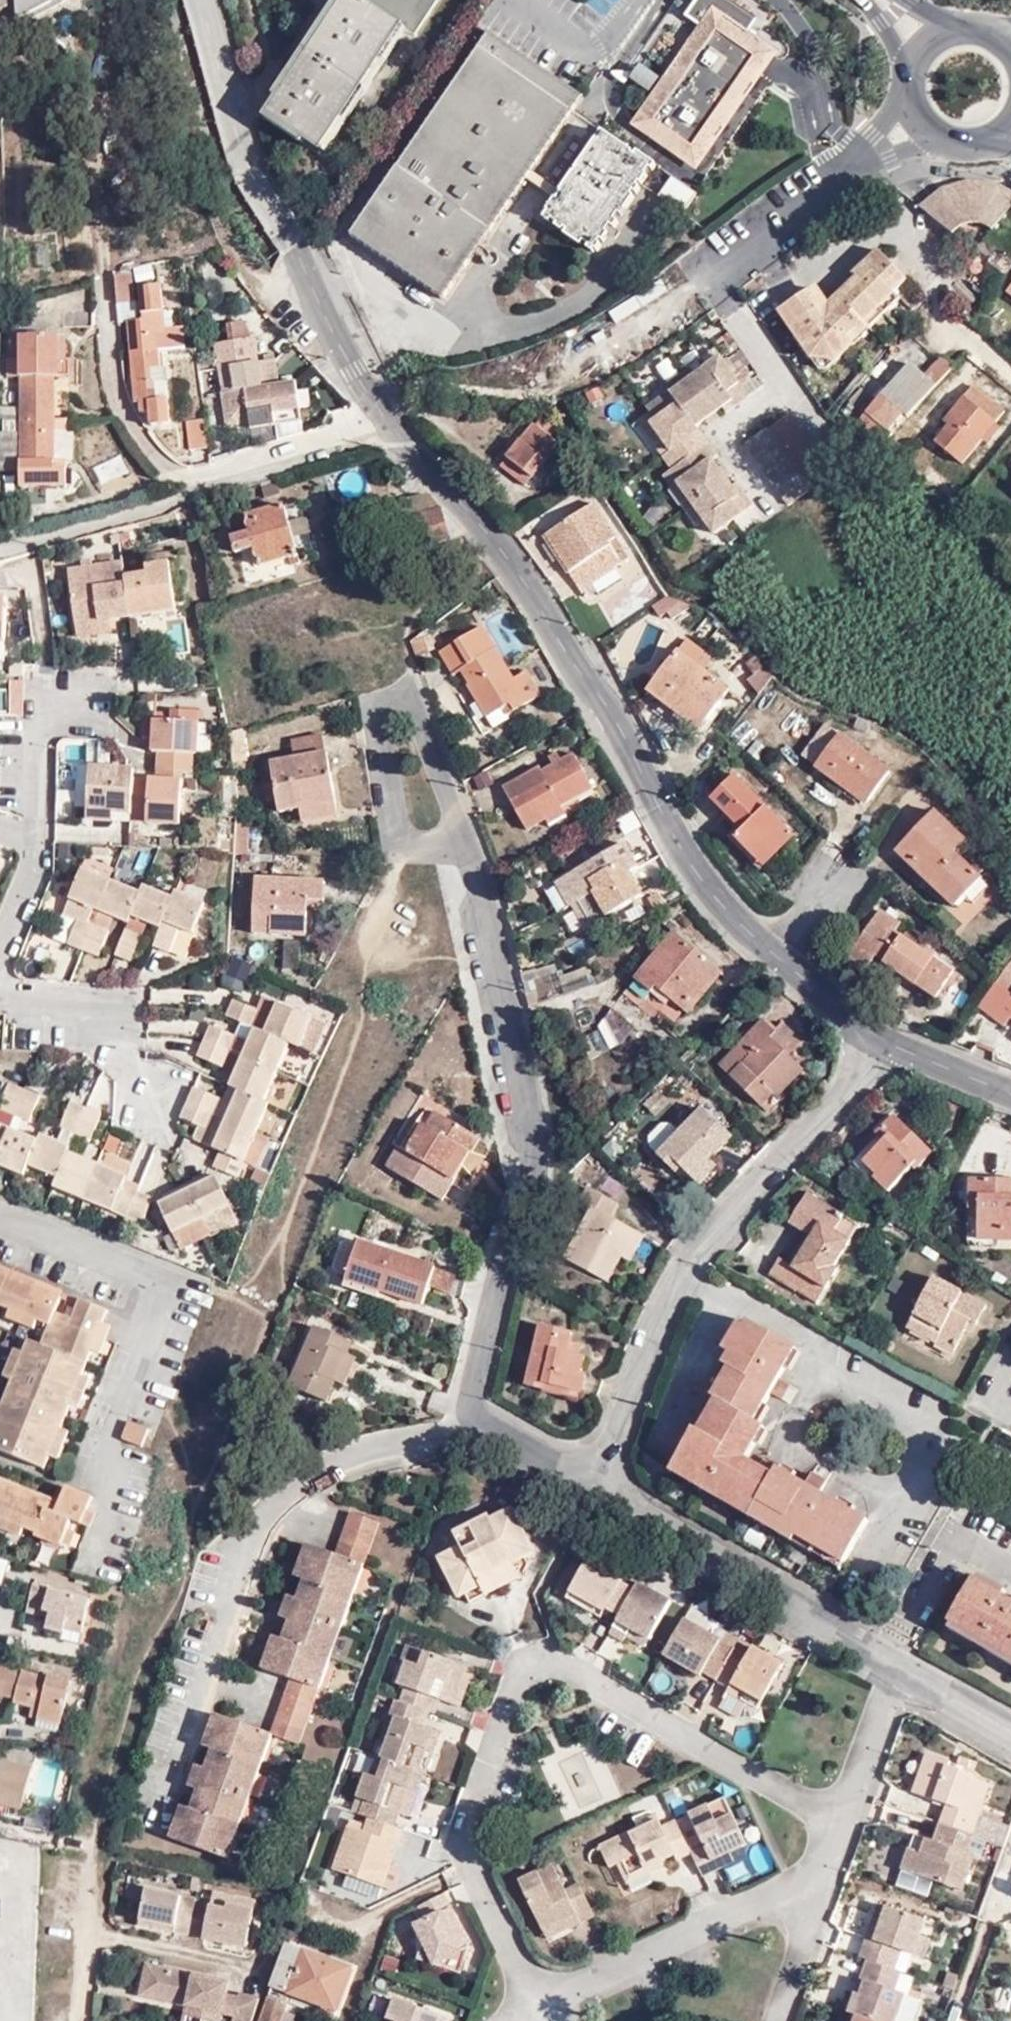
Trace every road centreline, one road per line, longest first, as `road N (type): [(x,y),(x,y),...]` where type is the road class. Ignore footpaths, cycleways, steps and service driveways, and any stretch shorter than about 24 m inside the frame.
road 1 (residential): [(883,1043),(748,929),(693,866),(528,583),(374,403),(309,280),(217,0)]
road 2 (residential): [(603,1478),(482,1422),(474,1390),(527,1228),(539,1156),(519,1013),(475,853)]
road 3 (residential): [(603,1478),(684,1270),(848,1092),(883,1043)]
road 4 (residential): [(0,1218),(174,1285),(111,1463),(130,1469),(110,1555)]
road 5 (residential): [(1010,1732),(603,1478)]
road 6 (residential): [(475,853),(434,713),(385,719),(414,851)]
road 7 (residential): [(0,968),(52,838),(49,700),(88,700)]
road 8 (residential): [(881,152),(660,314)]
road 9 (residential): [(1010,1095),(883,1043)]

